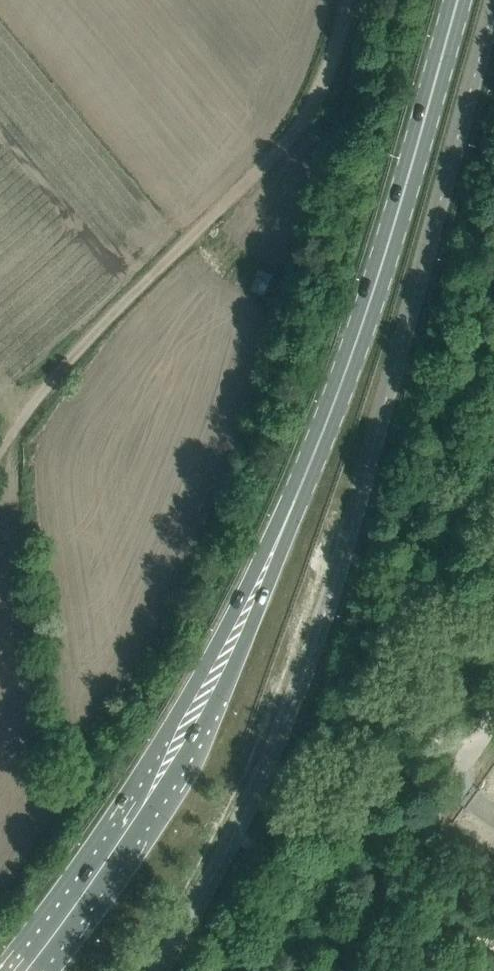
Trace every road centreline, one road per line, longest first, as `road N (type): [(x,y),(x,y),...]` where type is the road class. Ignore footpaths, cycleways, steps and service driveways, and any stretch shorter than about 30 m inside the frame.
road 1 (primary): [(313,460),(295,479),(134,801),(6,970)]
road 2 (primary): [(45,970),(190,768),(313,460)]
road 3 (track): [(350,0),(330,62),(295,116),(226,202),(55,377),(11,441)]
road 4 (primary): [(313,460),(392,245),(458,0)]
road 5 (unclassified): [(316,970),(493,712)]

